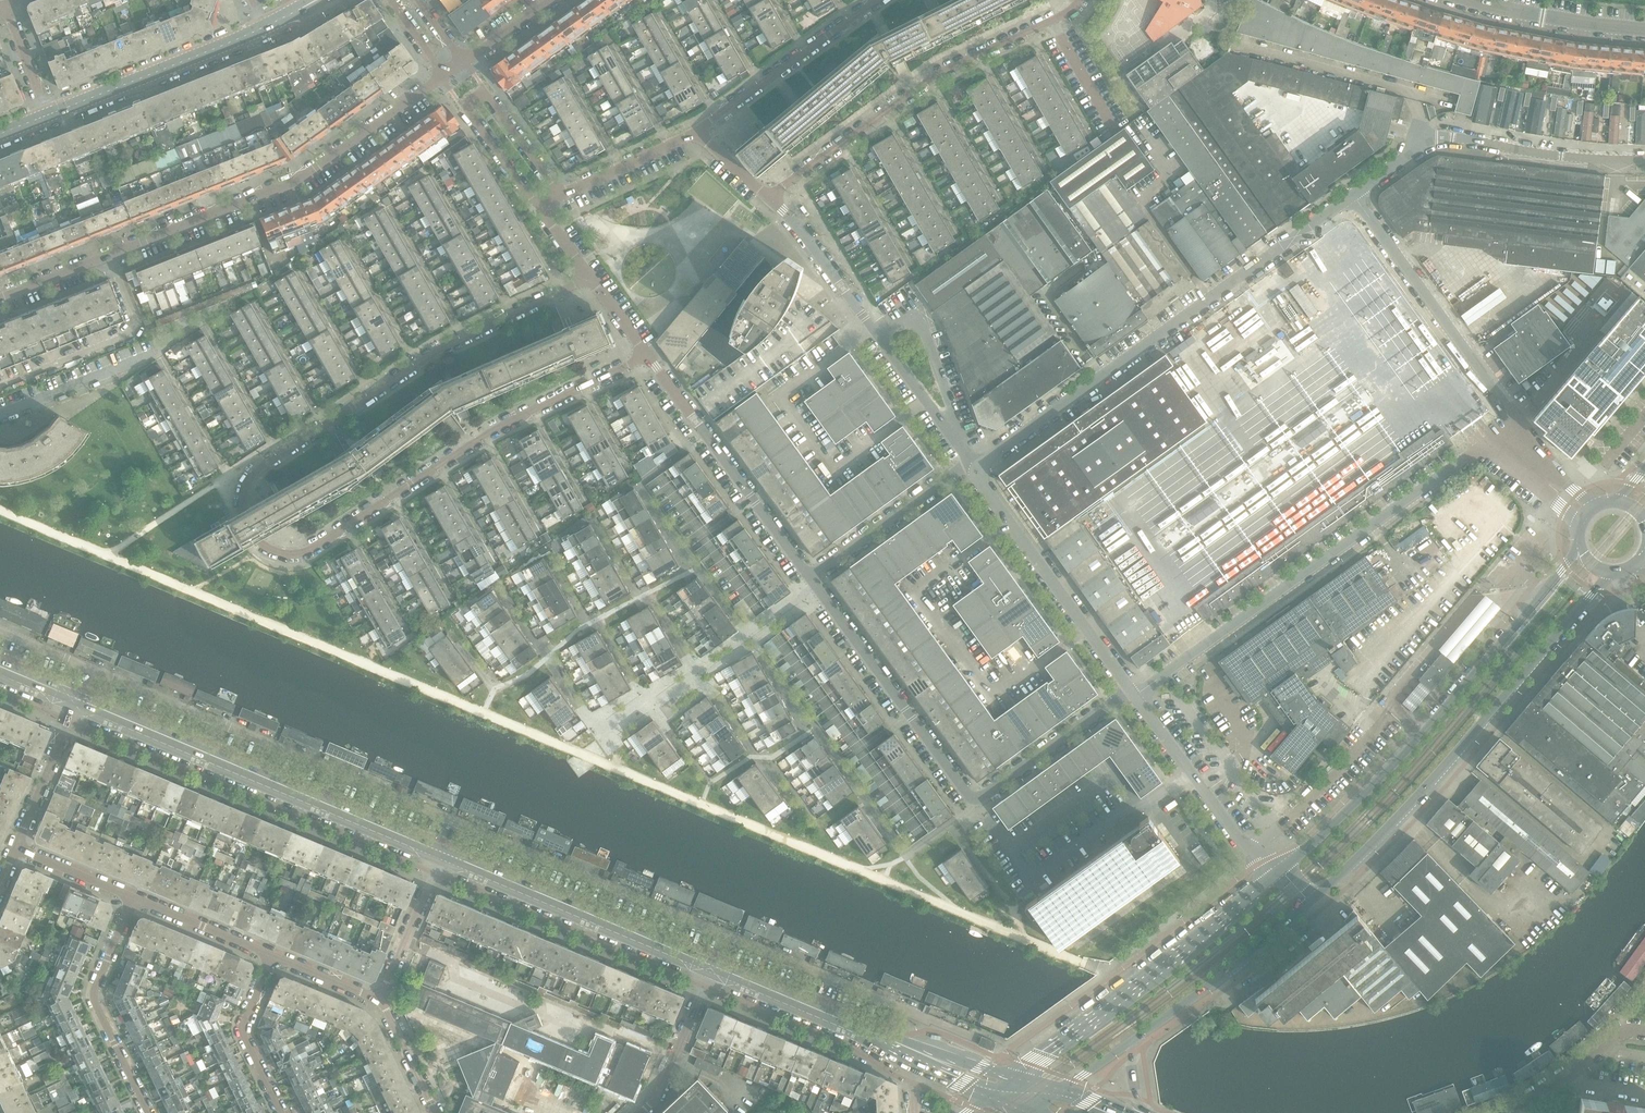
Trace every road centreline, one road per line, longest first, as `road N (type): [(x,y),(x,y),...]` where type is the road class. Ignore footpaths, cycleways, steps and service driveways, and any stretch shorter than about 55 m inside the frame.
road 1 (residential): [(645,354),(498,428),(316,548),(278,553),(251,535),(237,505),(243,477),(255,467),(438,349),(590,276)]
road 2 (residential): [(724,933),(89,668)]
road 3 (residential): [(0,298),(304,175),(443,76)]
road 4 (residential): [(1130,692),(1516,420)]
road 5 (residential): [(976,467),(1353,195)]
road 6 (residential): [(1130,692),(972,798),(809,579)]
road 7 (tertiary): [(1301,912),(1420,797),(1611,572)]
road 8 (tertiary): [(1579,549),(1421,732),(1272,877)]
road 9 (residential): [(442,854),(76,701)]
road 10 (residential): [(1082,0),(932,78),(768,197)]
road 11 (tertiary): [(1272,877),(1015,1076)]
road 12 (residential): [(1353,195),(1423,134),(1561,156),(1644,159)]
road 13 (residential): [(711,967),(442,854)]
road 14 (residential): [(559,195),(484,90),(463,104),(541,208)]
road 15 (residential): [(809,579),(645,354)]
road 16 (residential): [(1516,420),(1353,195)]
road 17 (residential): [(1130,692),(976,467)]
road 18 (residential): [(966,1034),(724,933)]
road 19 (tertiary): [(48,115),(266,27)]
road 20 (residential): [(133,898),(93,998),(148,1112)]
road 21 (residential): [(1272,877),(1130,692)]
road 22 (residential): [(696,131),(878,0)]
road 23 (tertiary): [(1136,1040),(1301,912)]
road 24 (residential): [(809,579),(949,477),(976,467)]
road 25 (residential): [(885,1039),(711,967)]
road 26 (residential): [(1644,32),(1468,0)]
road 27 (residential): [(875,334),(768,197)]
road 28 (residential): [(282,1112),(243,1029),(270,953)]
road 29 (residential): [(941,425),(951,411),(927,340),(908,310),(875,334)]
road 30 (residential): [(1504,1112),(1628,1030),(1644,1033)]
road 31 (residential): [(711,967),(656,1095),(641,1112)]
road 32 (residential): [(15,848),(76,701)]
road 33 (residential): [(379,999),(442,854)]
road 34 (residential): [(559,195),(696,131)]
road 35 (residential): [(270,953),(133,898)]
road 36 (residential): [(1015,1076),(885,1039)]
road 37 (residential): [(133,898),(15,848)]
road 38 (residential): [(433,1112),(379,999)]

